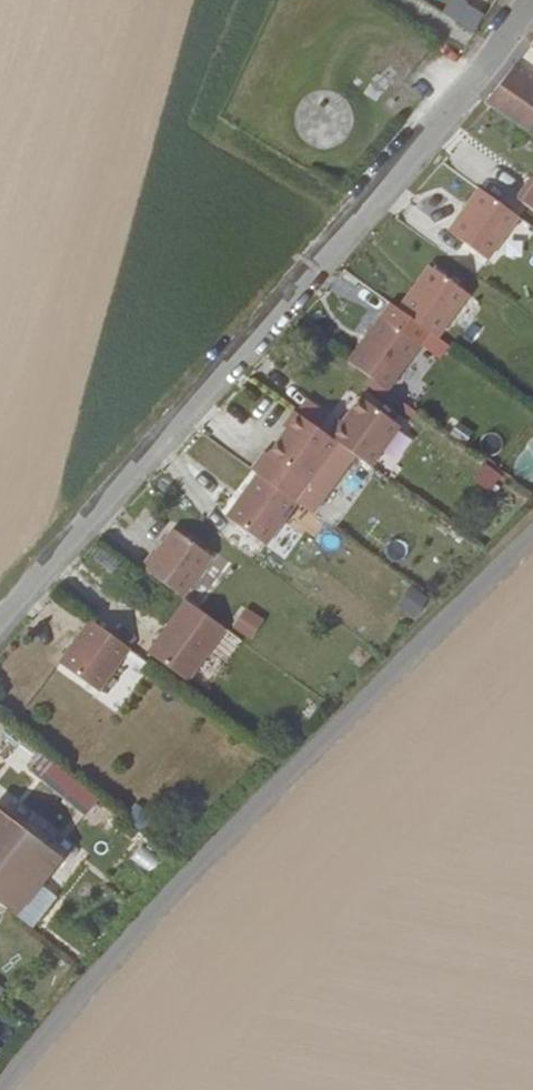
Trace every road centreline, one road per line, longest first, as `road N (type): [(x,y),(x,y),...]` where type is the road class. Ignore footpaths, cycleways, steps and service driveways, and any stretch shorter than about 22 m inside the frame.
road 1 (residential): [(524,0),(476,74),(315,267),(0,625)]
road 2 (residential): [(532,538),(119,946),(8,1089)]

